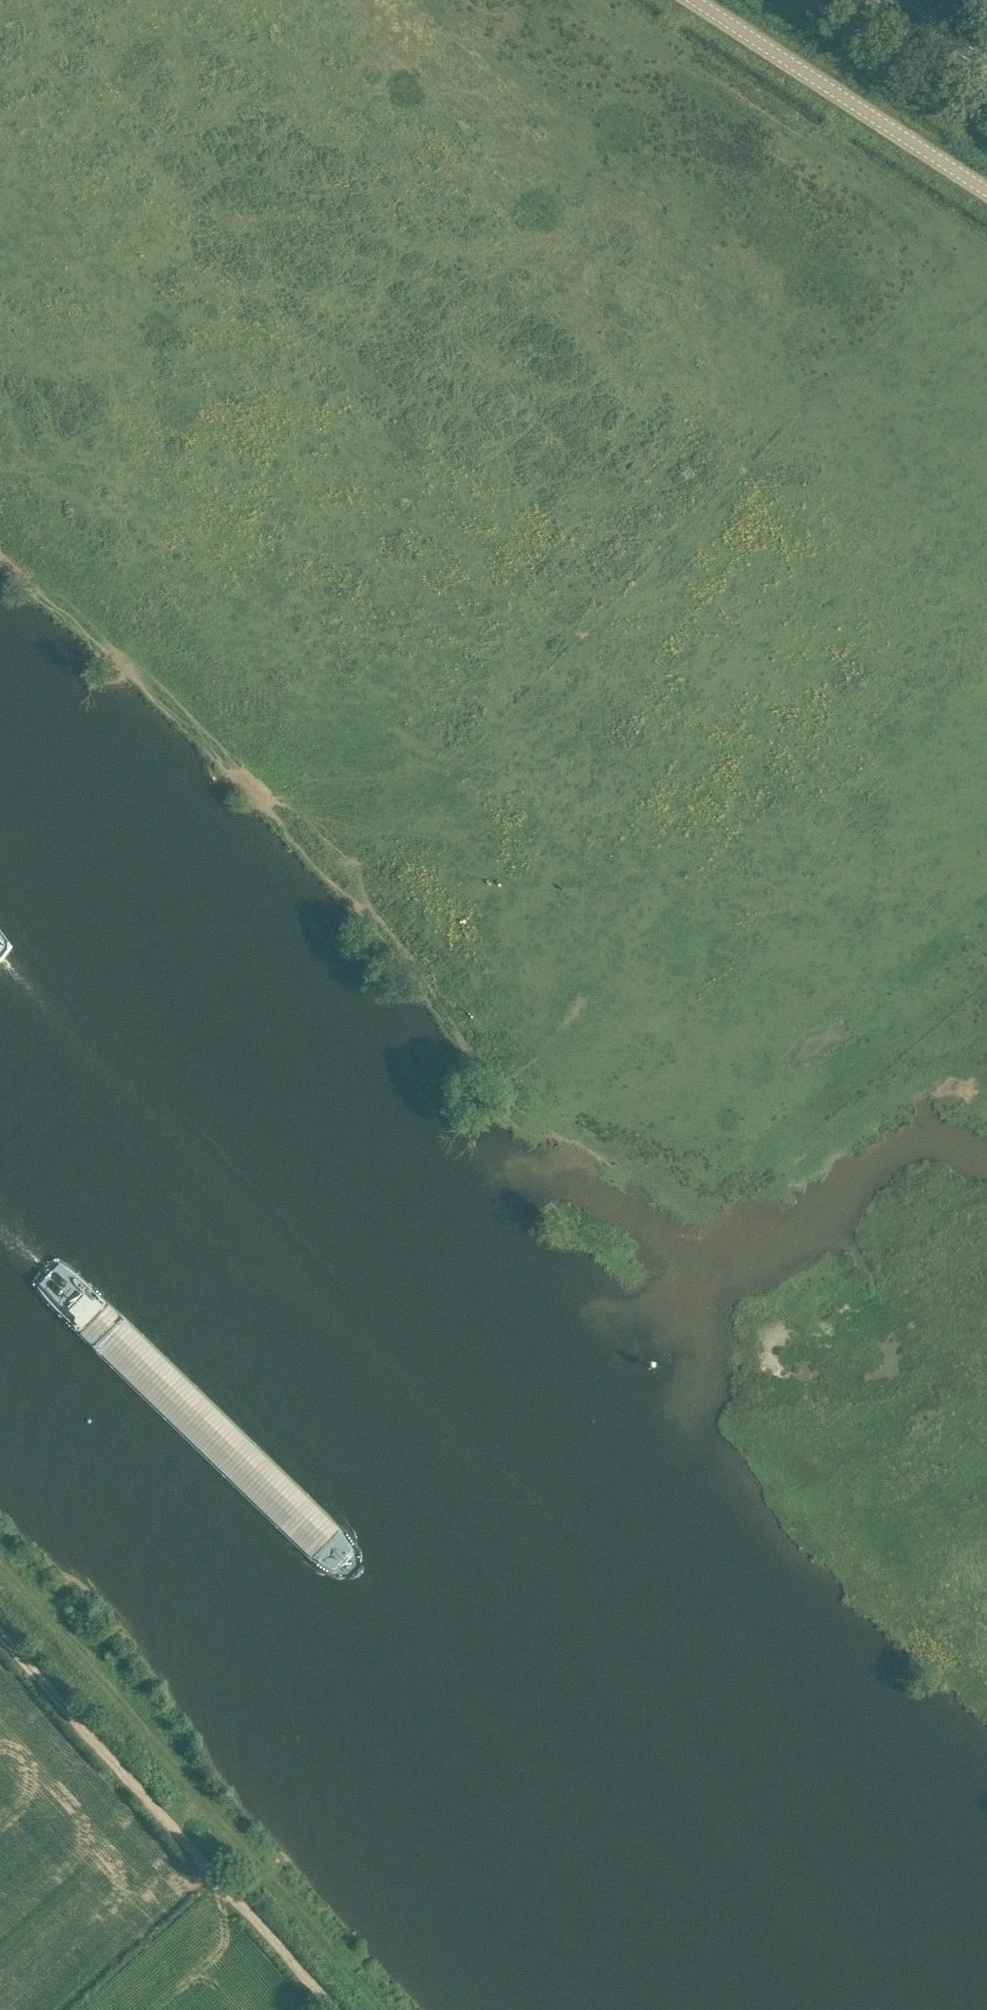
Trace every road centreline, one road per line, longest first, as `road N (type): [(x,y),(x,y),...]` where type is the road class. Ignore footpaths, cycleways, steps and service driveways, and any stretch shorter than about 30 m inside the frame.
road 1 (track): [(333,2009),(0,1632)]
road 2 (unclassified): [(986,190),(696,0)]

